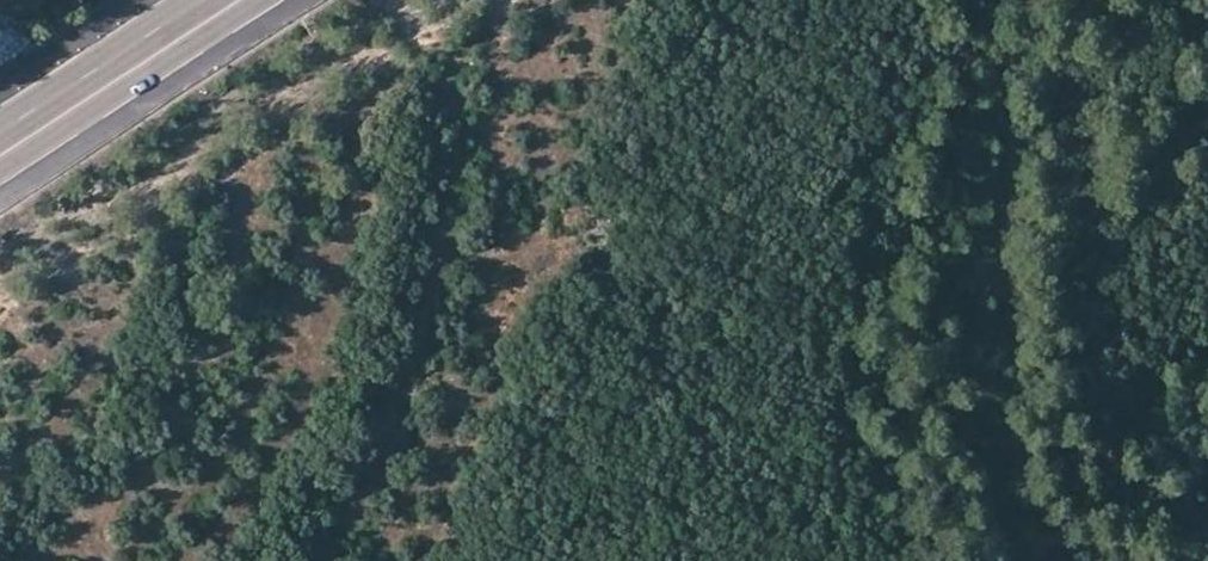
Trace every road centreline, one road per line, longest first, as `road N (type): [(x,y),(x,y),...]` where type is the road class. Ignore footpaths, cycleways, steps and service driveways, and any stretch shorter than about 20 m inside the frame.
road 1 (primary): [(0,153),(234,0)]

